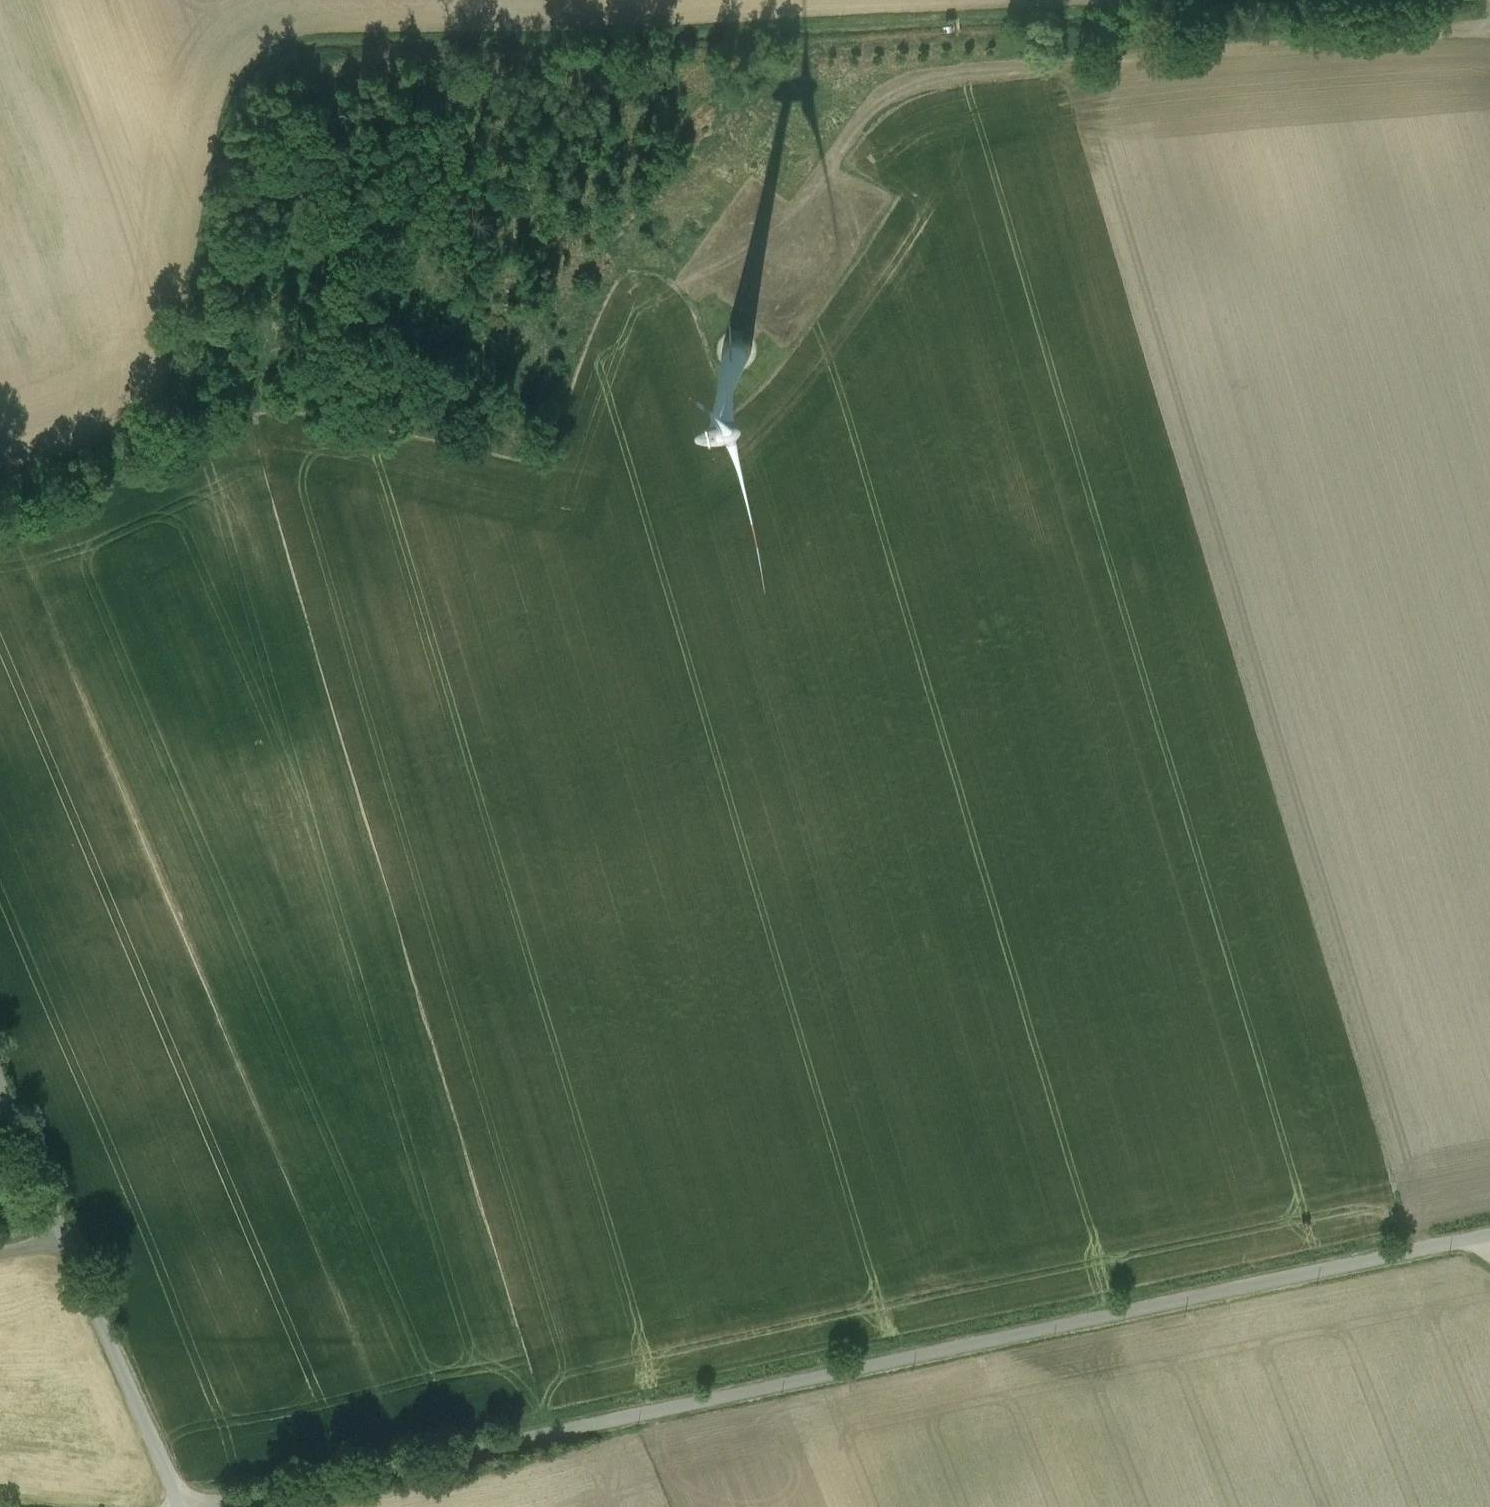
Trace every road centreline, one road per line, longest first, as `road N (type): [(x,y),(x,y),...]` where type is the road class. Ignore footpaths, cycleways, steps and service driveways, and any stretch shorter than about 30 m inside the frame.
road 1 (unclassified): [(1489,1235),(210,1506)]
road 2 (unclassified): [(0,1096),(186,1506)]

